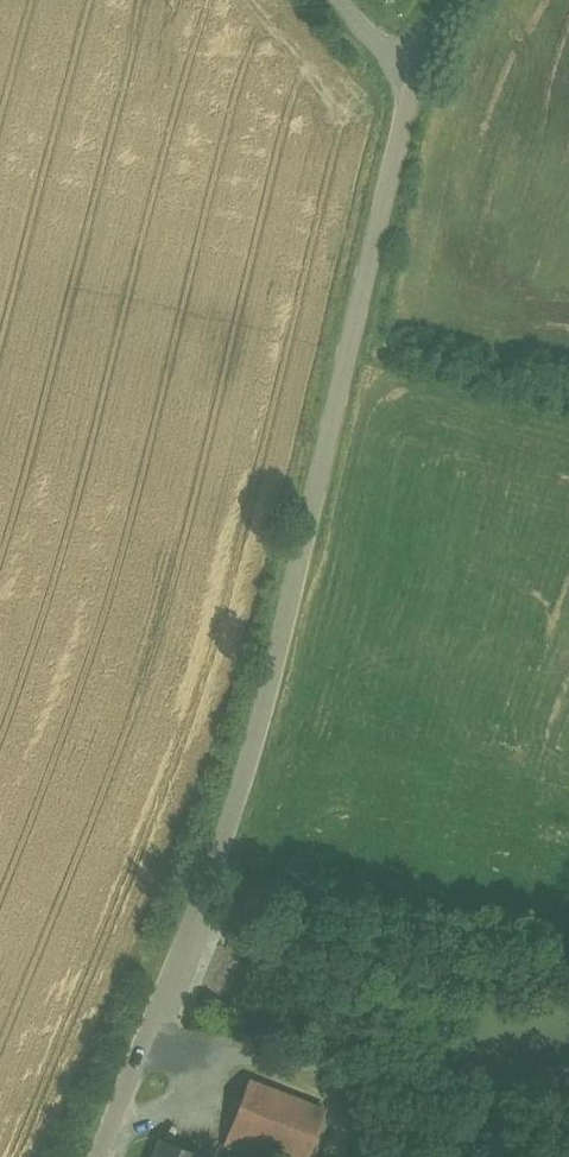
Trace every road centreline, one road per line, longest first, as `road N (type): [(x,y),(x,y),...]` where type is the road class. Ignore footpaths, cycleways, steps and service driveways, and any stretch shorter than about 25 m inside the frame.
road 1 (unclassified): [(409,80),(233,827),(99,1156)]

